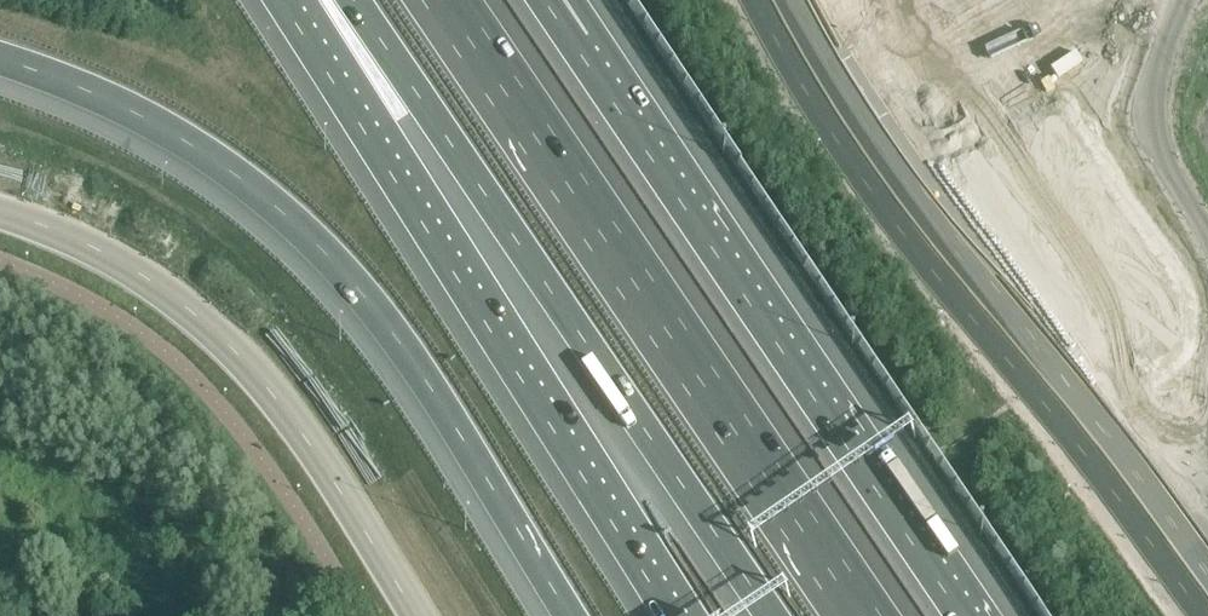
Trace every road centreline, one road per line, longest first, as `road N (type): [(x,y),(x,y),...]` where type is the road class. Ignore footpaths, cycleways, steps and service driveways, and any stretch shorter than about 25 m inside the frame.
road 1 (motorway): [(0,60),(191,140),(325,251),(397,338),(571,615)]
road 2 (motorway): [(348,0),(772,615)]
road 3 (motorway): [(870,615),(454,0)]
road 4 (motorway): [(296,0),(368,134),(670,615)]
road 5 (secondary): [(802,0),(883,128),(1207,583)]
road 6 (motorway): [(961,615),(576,47)]
road 7 (secondary): [(1207,472),(927,89)]

